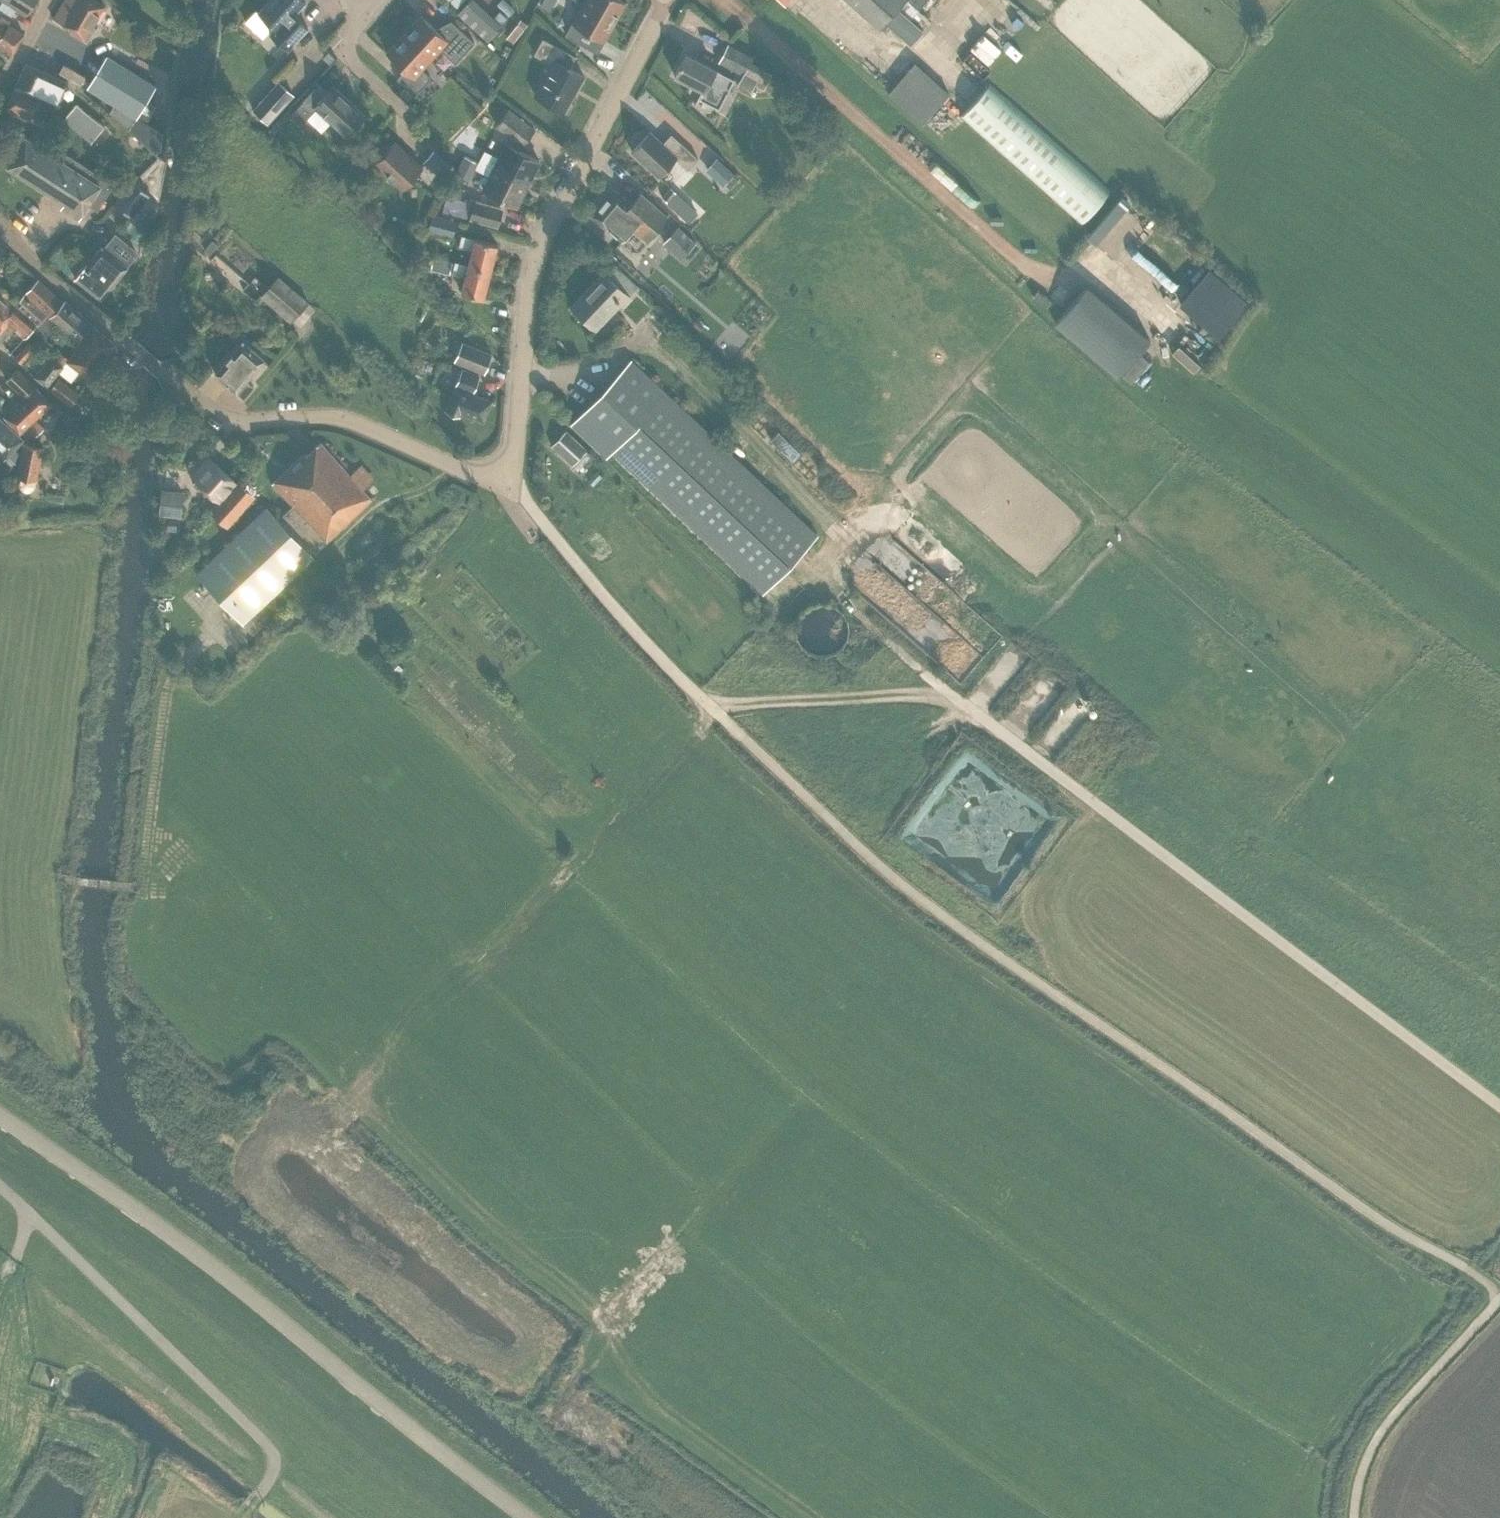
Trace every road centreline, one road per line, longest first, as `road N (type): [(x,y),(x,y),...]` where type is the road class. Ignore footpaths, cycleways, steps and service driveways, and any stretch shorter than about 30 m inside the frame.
road 1 (track): [(706,704),(835,701),(926,689),(951,695),(1499,1102)]
road 2 (tertiary): [(524,1517),(0,1114)]
road 3 (residential): [(500,475),(471,472),(352,420),(244,420),(125,344),(2,231)]
road 4 (residential): [(500,475),(515,461),(539,258),(667,0)]
road 5 (residential): [(394,103),(335,48),(367,13)]

